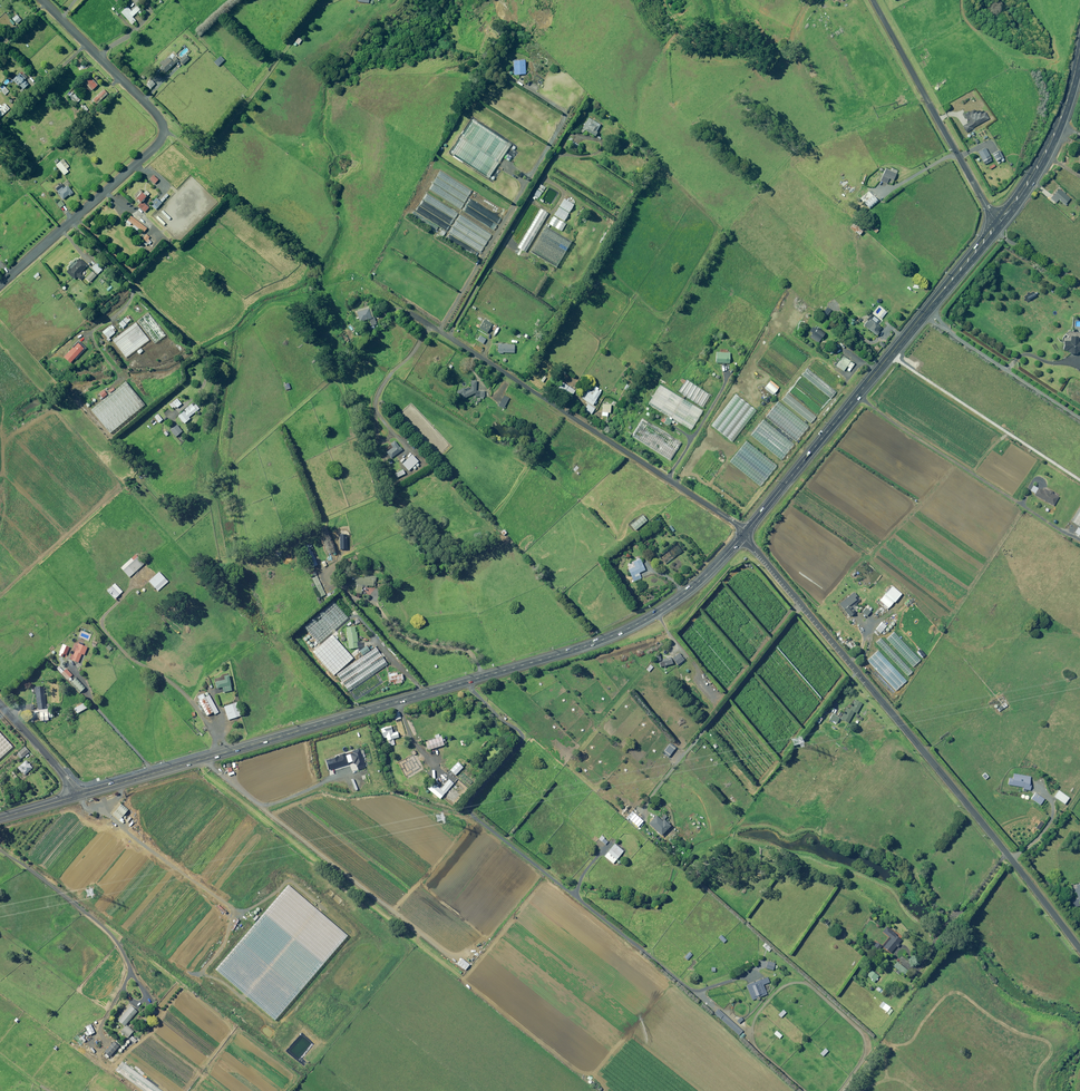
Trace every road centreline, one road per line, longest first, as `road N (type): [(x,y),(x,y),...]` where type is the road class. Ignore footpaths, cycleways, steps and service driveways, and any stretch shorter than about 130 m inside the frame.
road 1 (secondary): [(744,534),(689,590),(607,639),(79,795)]
road 2 (unclassified): [(1079,955),(744,534)]
road 3 (unclassified): [(397,305),(744,534)]
road 4 (secondary): [(997,224),(744,534)]
road 5 (unclassified): [(0,281),(161,134),(155,114),(43,0)]
road 6 (unclassified): [(997,224),(872,0)]
road 7 (secondary): [(1079,49),(1054,135),(997,224)]
road 8 (unclassified): [(79,795),(0,704)]

